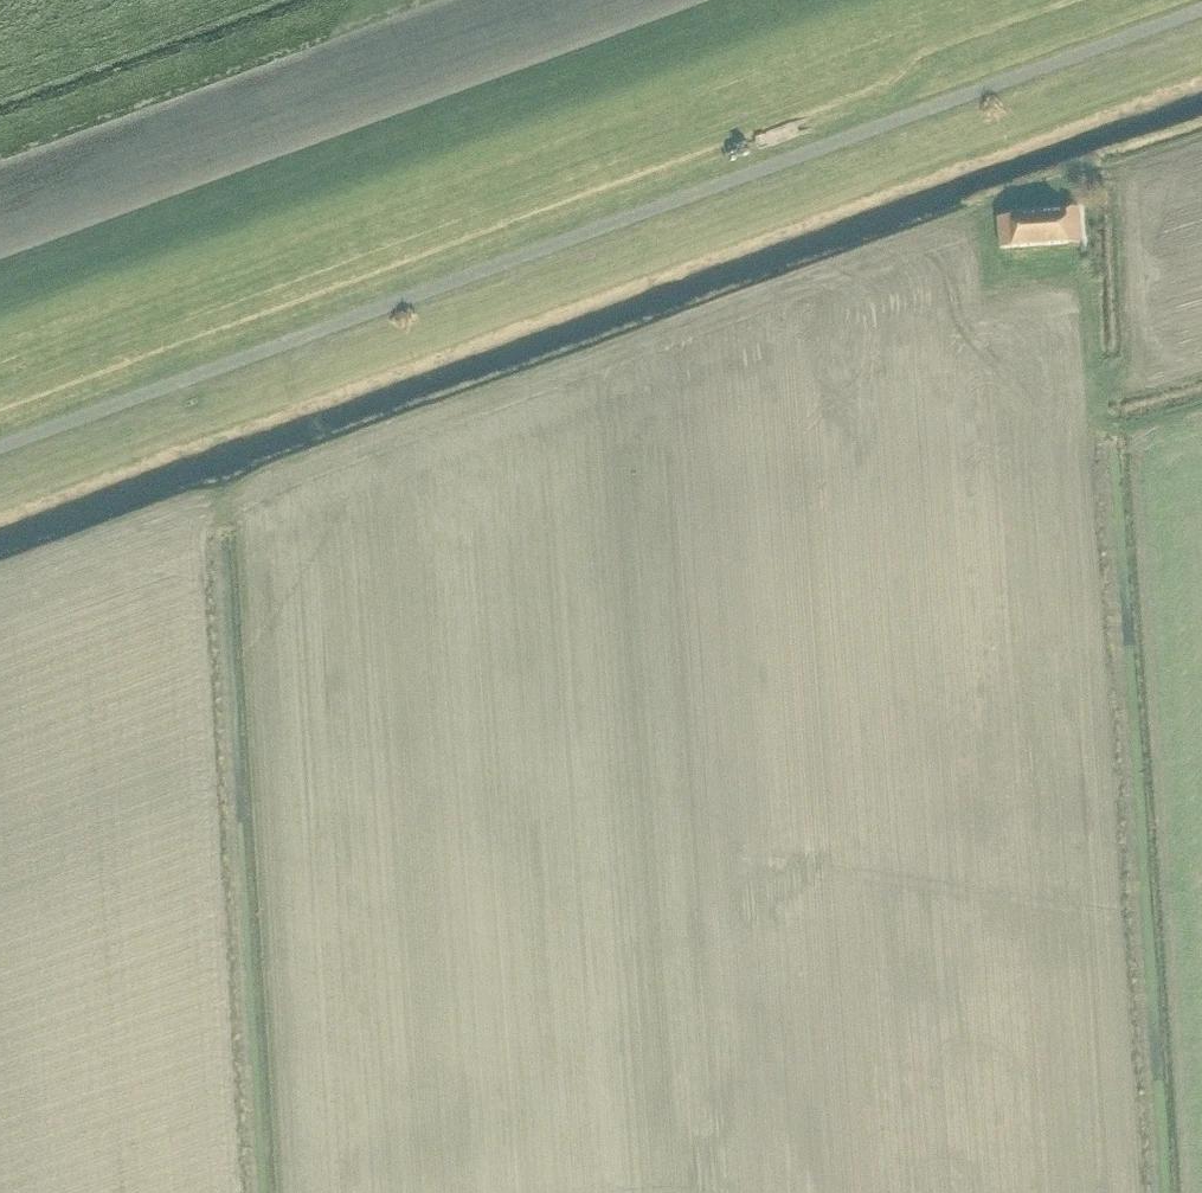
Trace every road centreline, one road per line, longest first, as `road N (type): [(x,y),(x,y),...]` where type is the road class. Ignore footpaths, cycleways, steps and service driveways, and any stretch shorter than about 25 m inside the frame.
road 1 (unclassified): [(0,448),(1201,10)]

